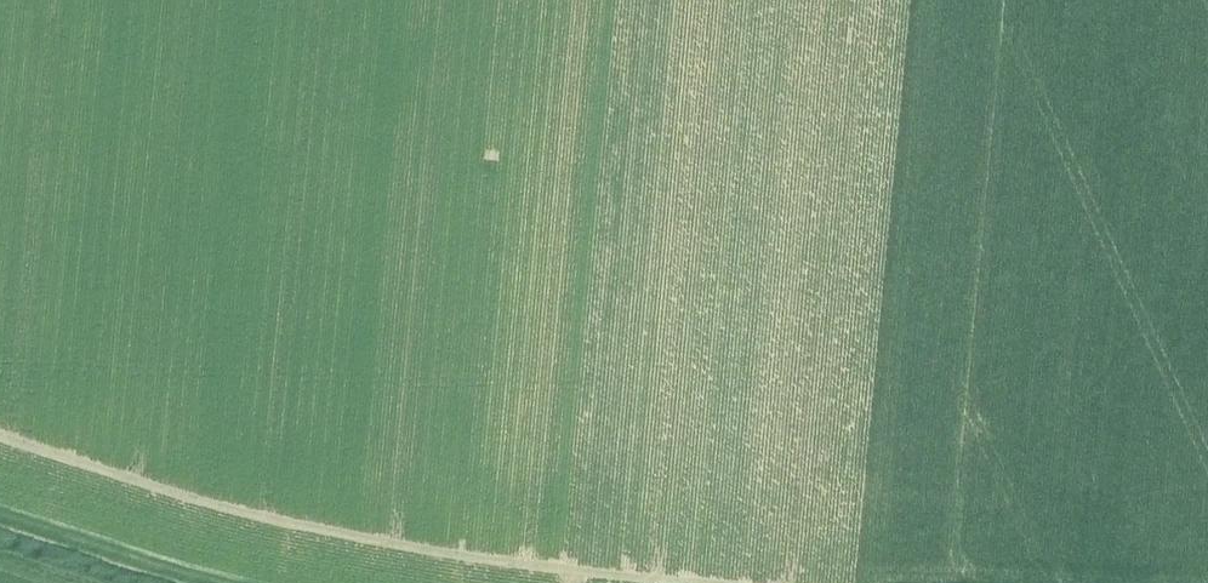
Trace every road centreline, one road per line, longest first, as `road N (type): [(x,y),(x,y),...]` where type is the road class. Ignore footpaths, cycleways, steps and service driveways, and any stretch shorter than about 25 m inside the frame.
road 1 (track): [(0,506),(246,582)]

